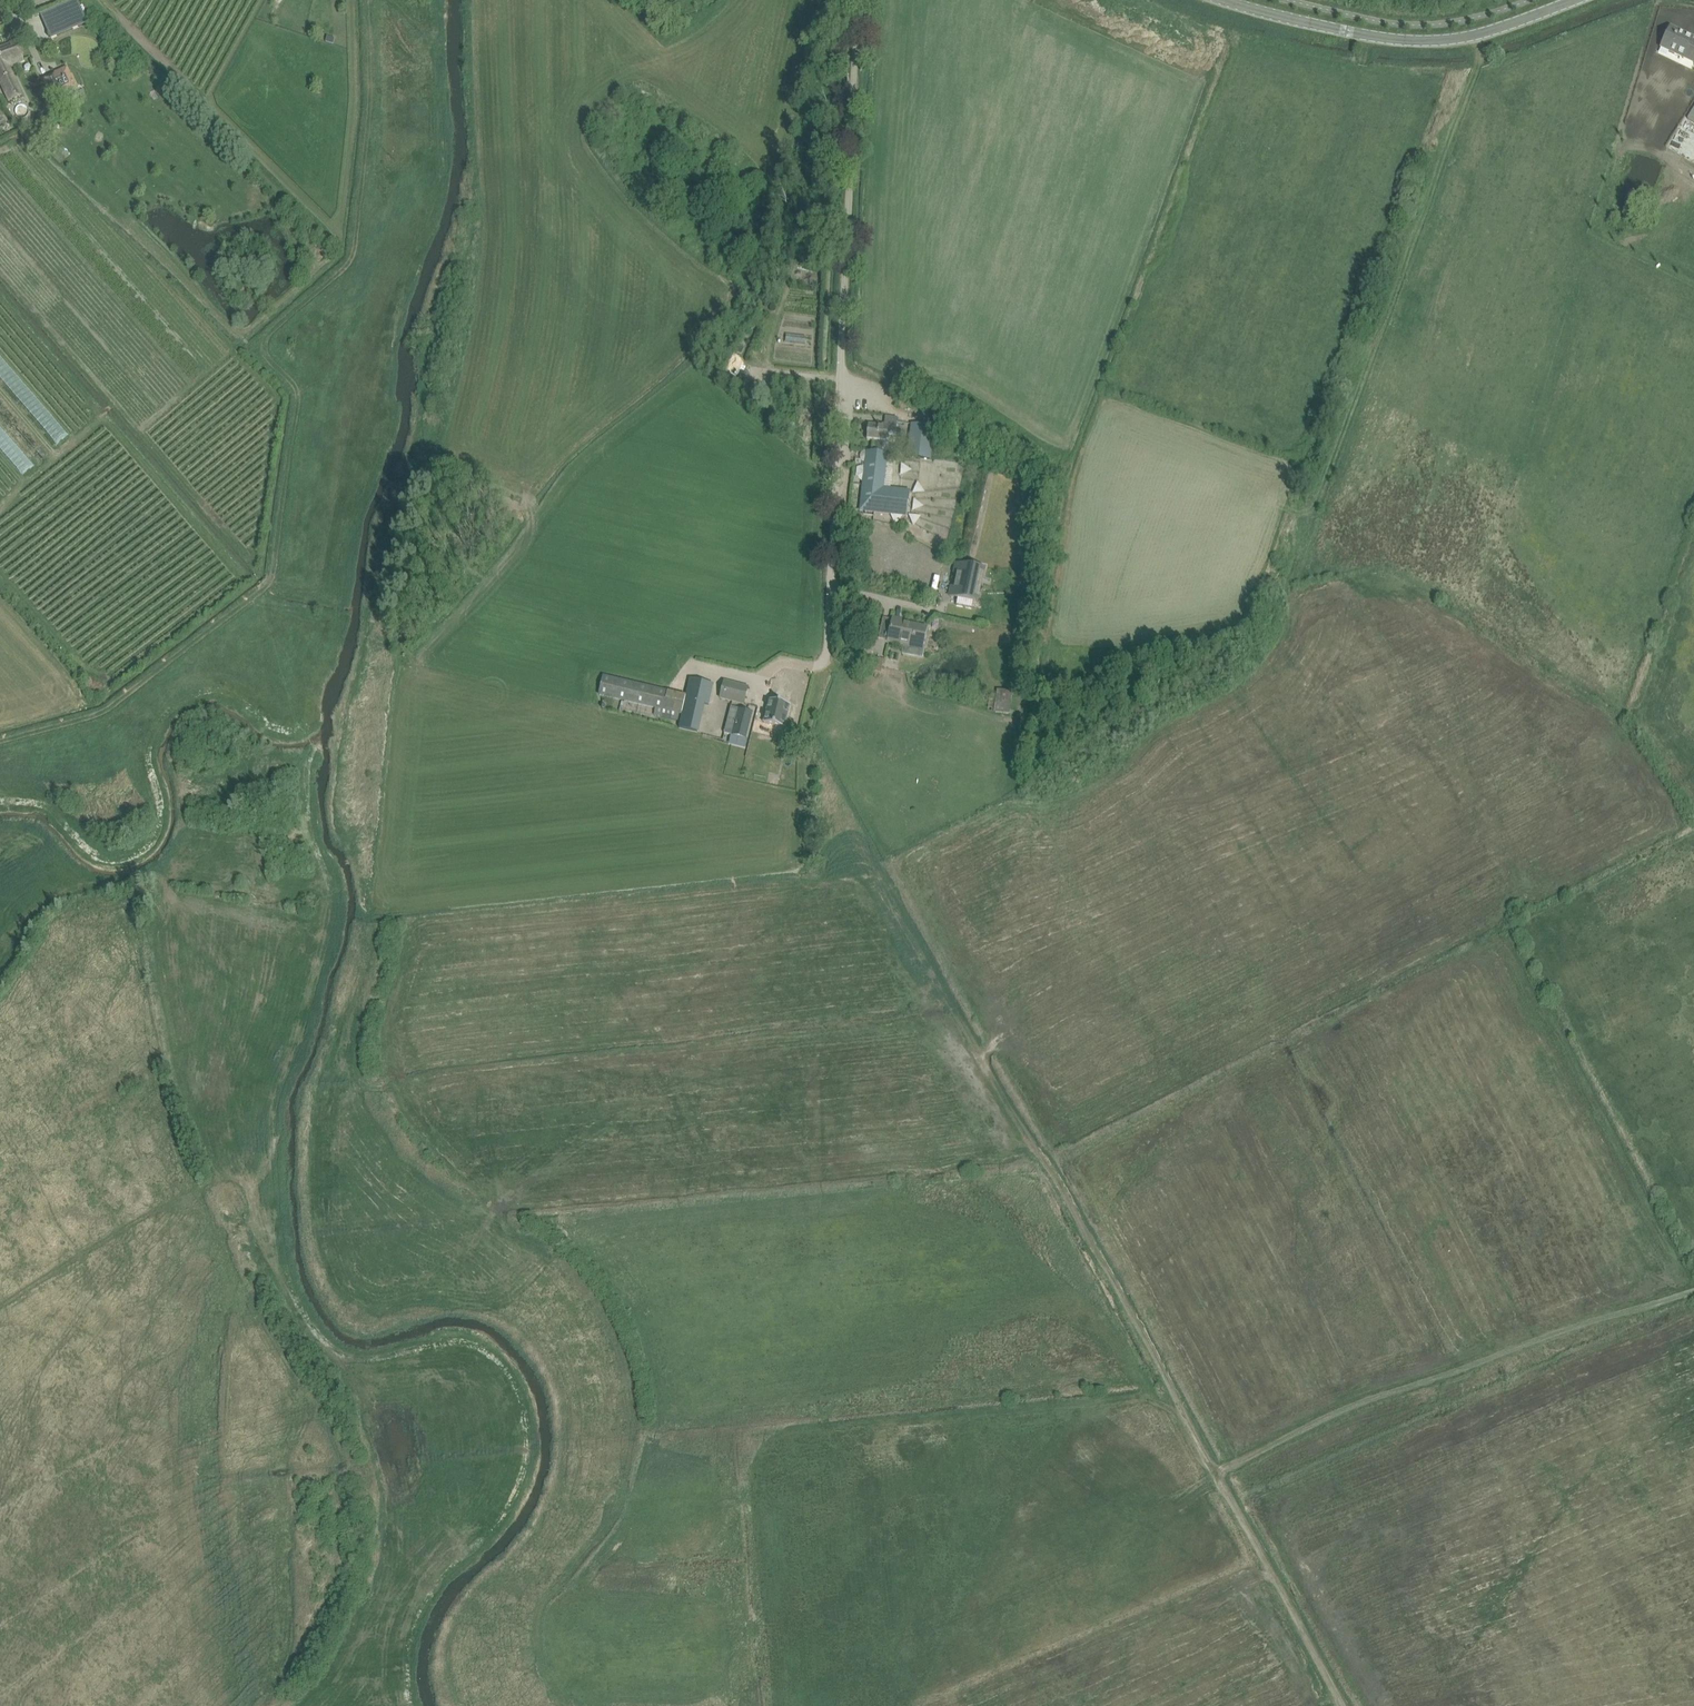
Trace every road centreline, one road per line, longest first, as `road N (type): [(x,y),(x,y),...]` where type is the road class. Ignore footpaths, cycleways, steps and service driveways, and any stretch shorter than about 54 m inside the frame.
road 1 (residential): [(859,0),(826,661)]
road 2 (tertiary): [(1571,0),(1440,40),(1347,31),(1226,0)]

